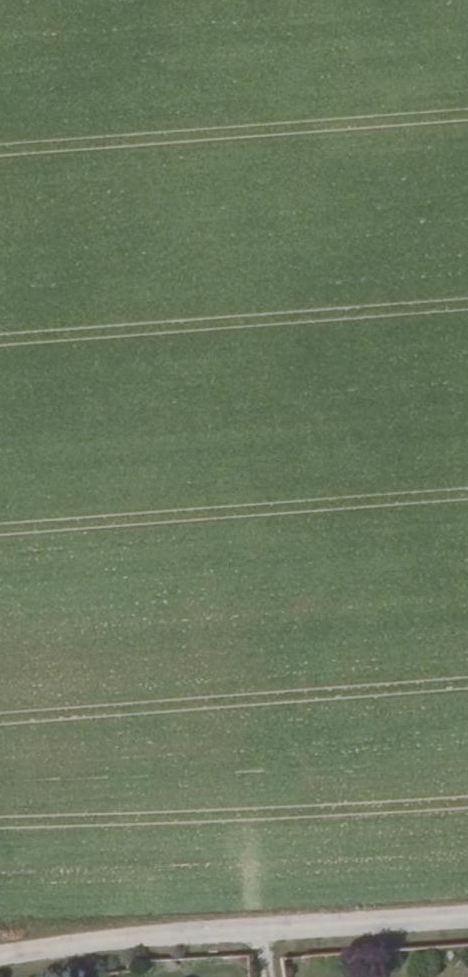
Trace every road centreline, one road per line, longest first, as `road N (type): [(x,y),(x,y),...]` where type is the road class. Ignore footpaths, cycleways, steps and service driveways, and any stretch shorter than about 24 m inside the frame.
road 1 (track): [(467,915),(124,943),(0,962)]

